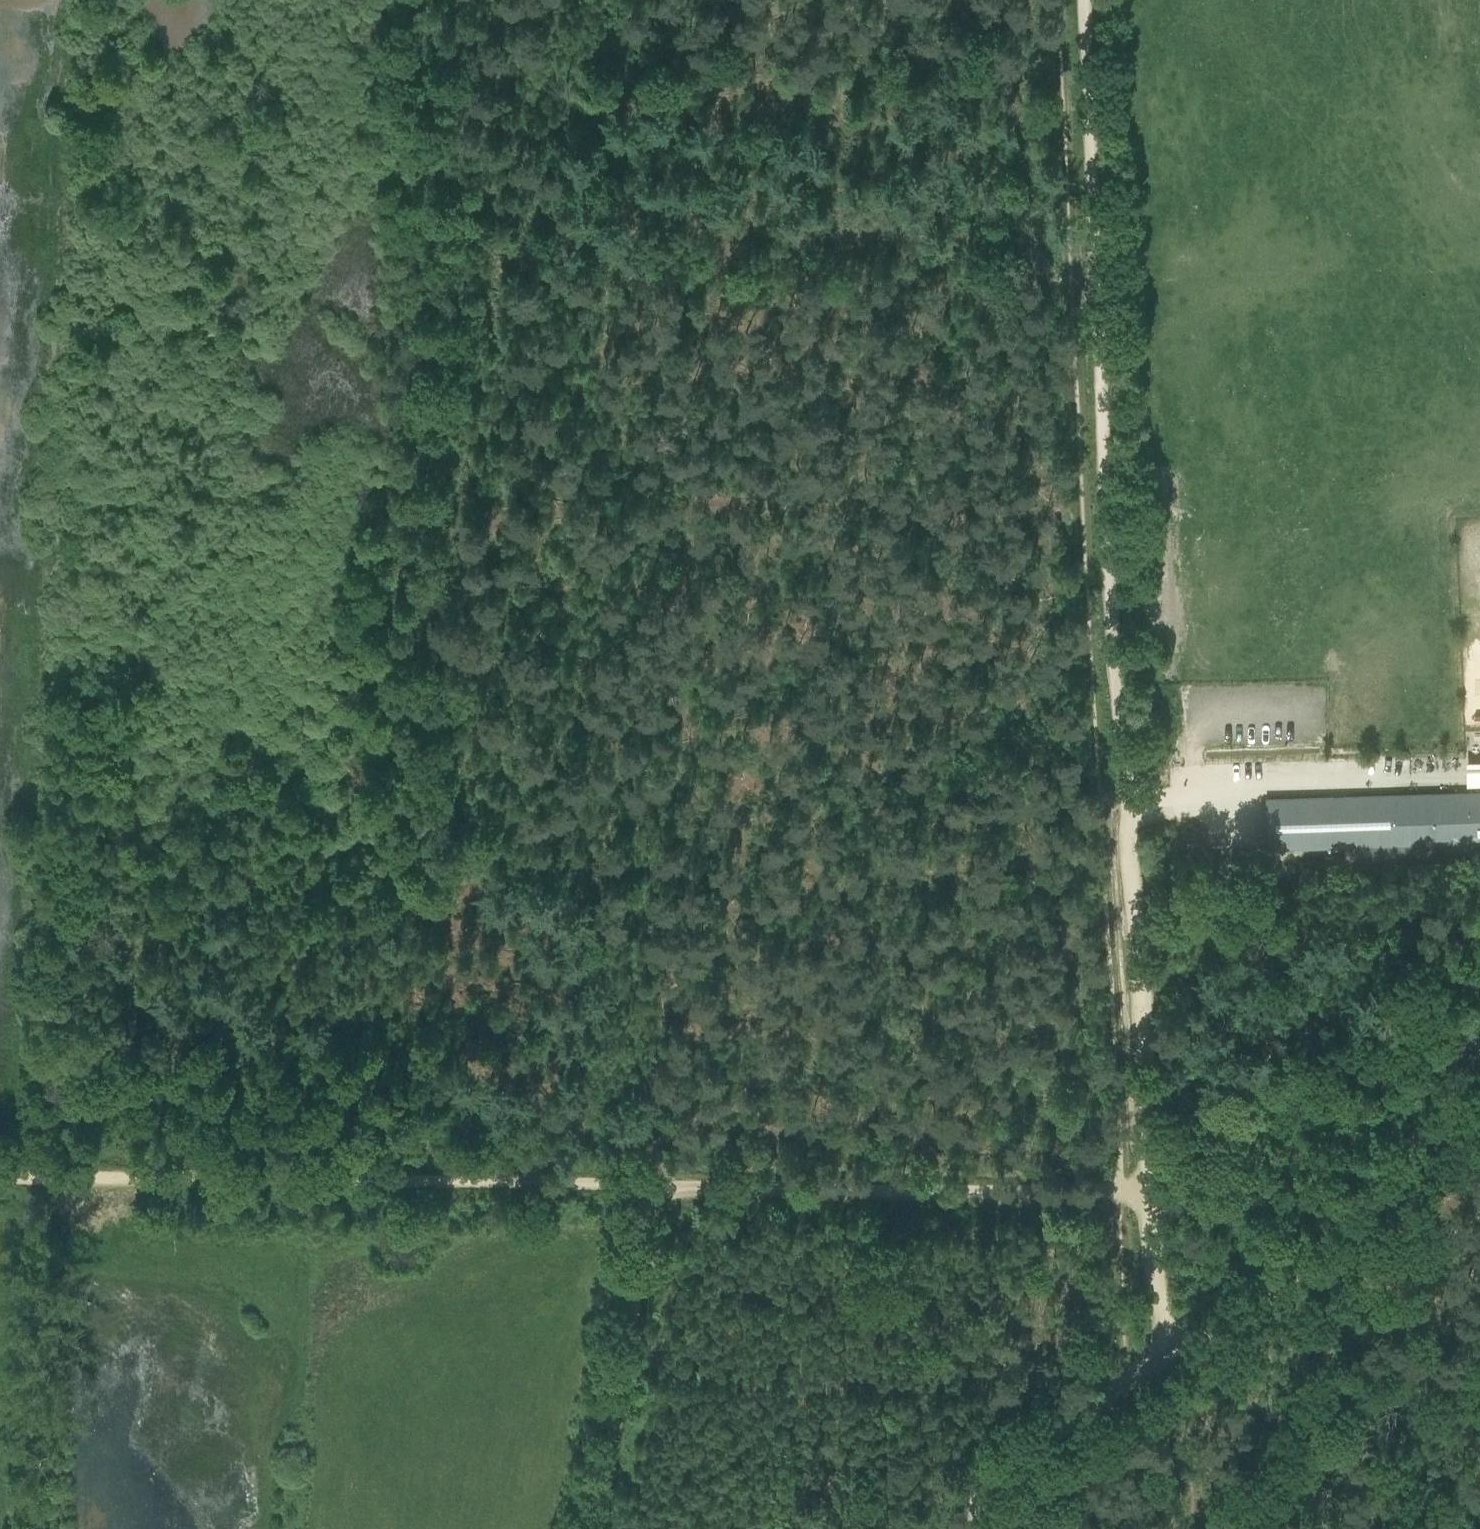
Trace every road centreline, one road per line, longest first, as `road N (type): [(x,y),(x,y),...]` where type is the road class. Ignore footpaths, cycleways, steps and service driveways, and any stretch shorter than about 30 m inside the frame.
road 1 (track): [(1149,1194),(1081,0)]
road 2 (track): [(0,1178),(1149,1194)]
road 3 (unclassified): [(964,1528),(980,1498),(1025,1453),(1287,1275),(1340,1229),(1479,1057)]
road 4 (track): [(1178,1349),(1163,1325),(1149,1194)]

